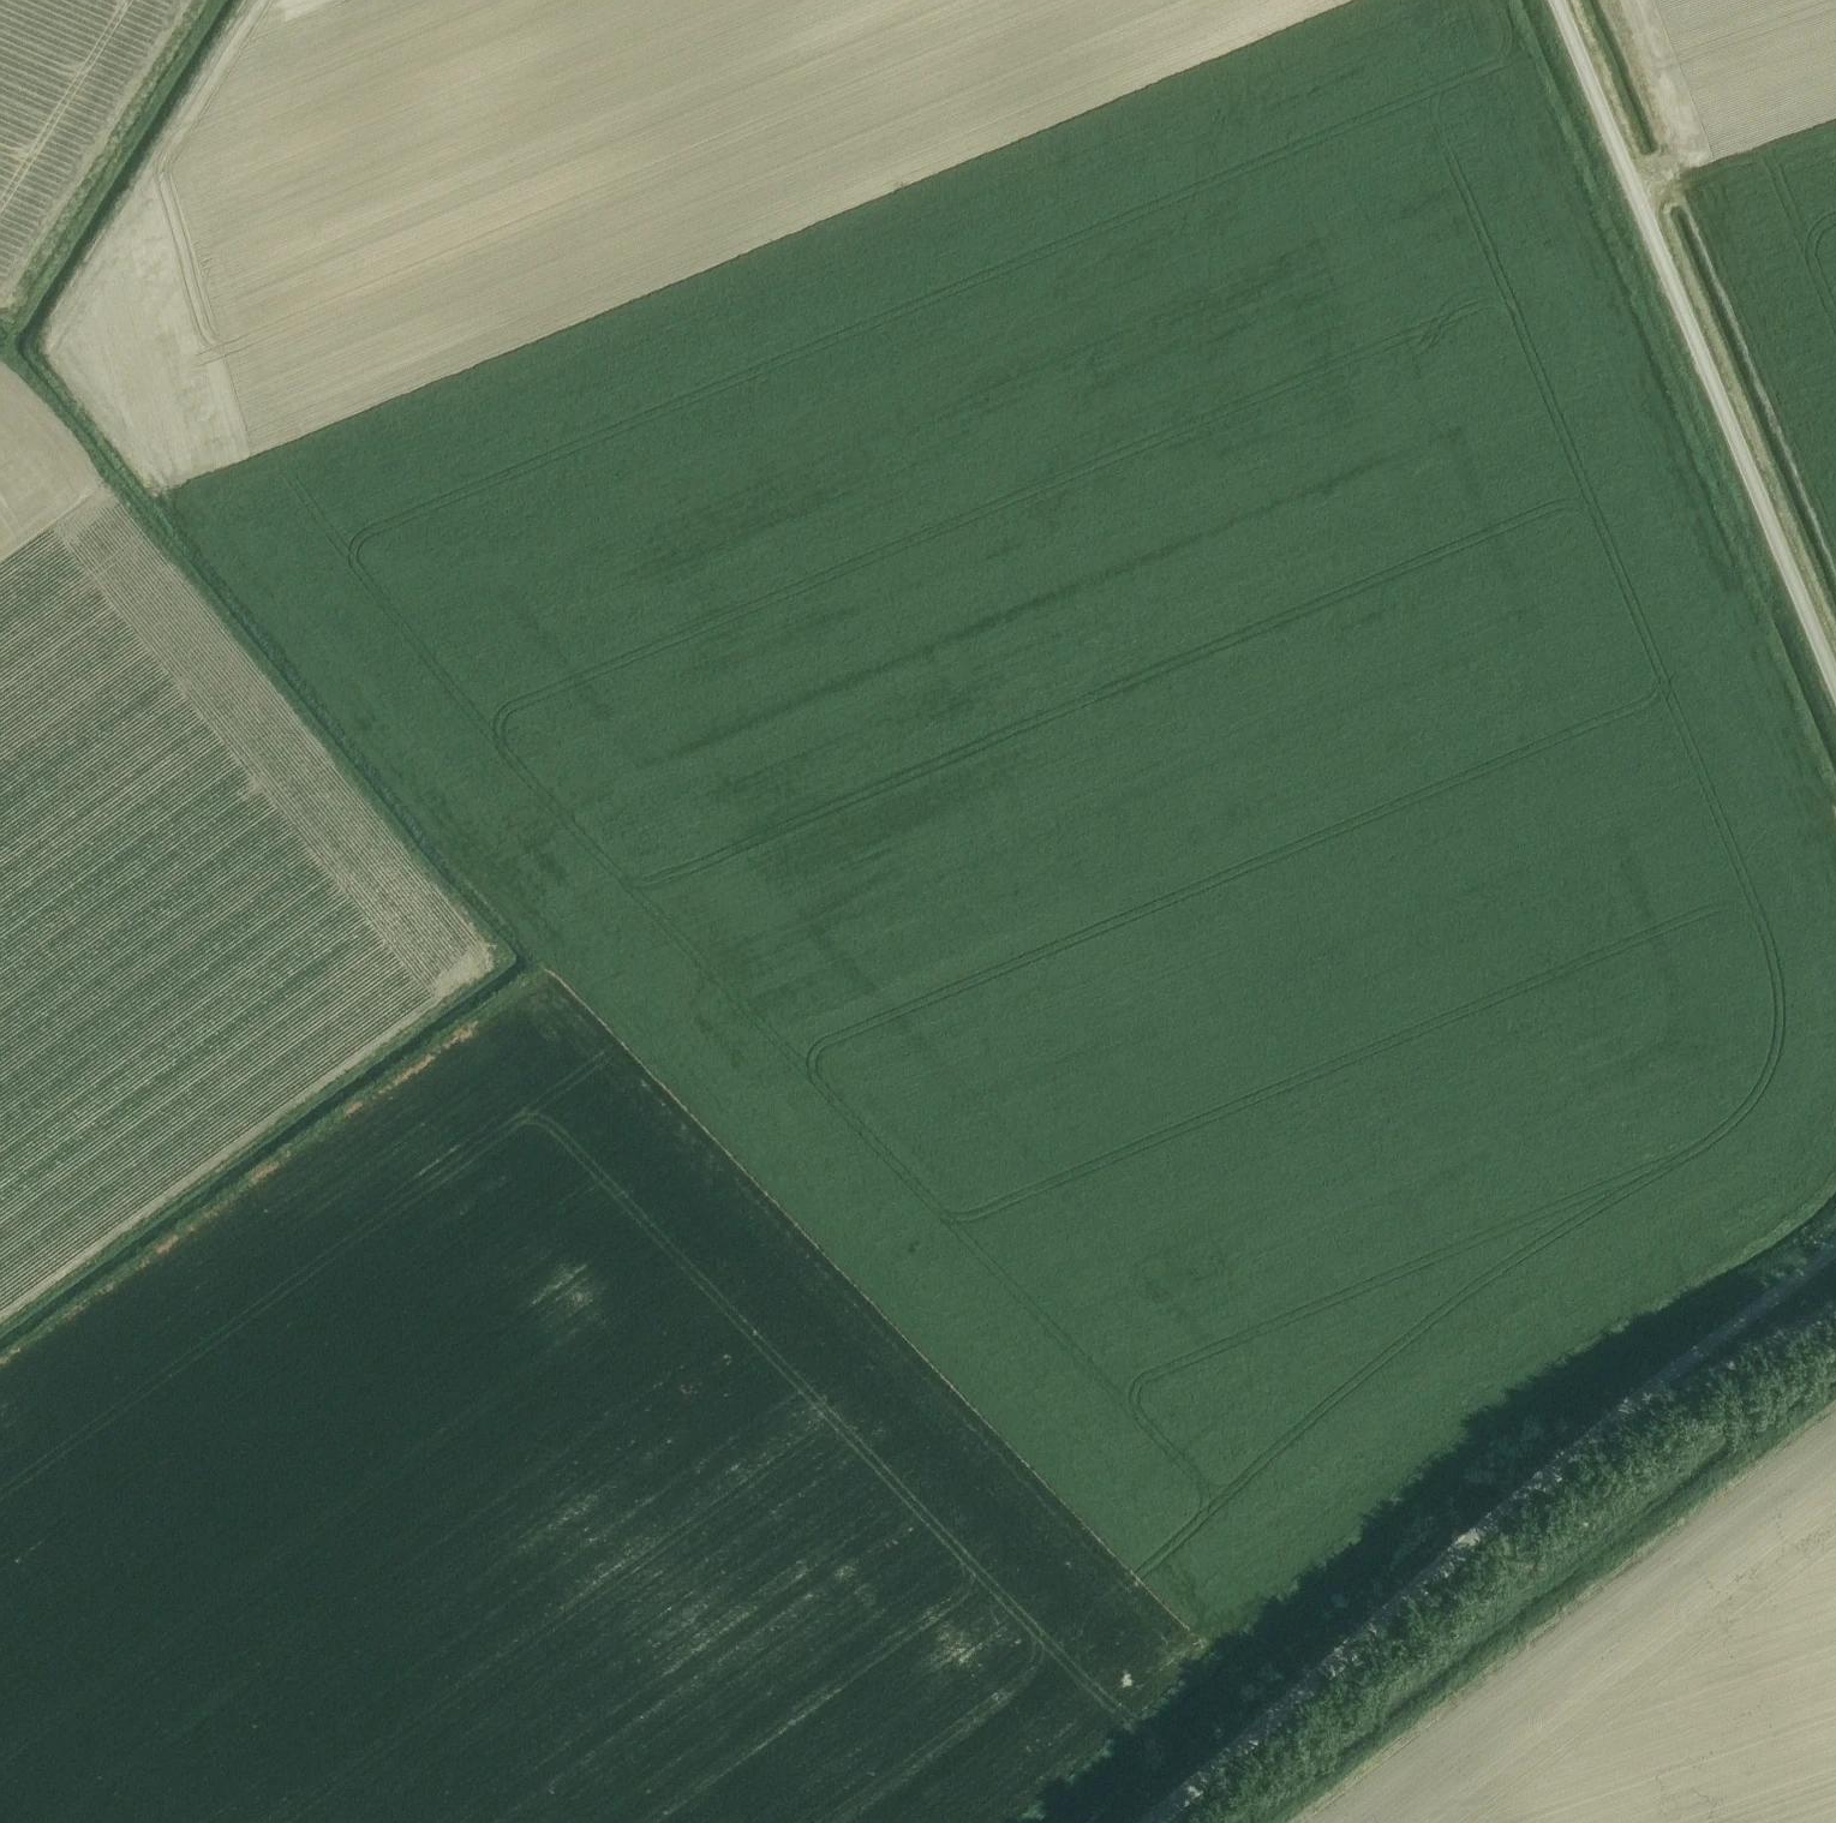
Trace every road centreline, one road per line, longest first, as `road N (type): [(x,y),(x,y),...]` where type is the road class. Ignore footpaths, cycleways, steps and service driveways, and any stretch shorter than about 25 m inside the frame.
road 1 (unclassified): [(1835,688),(1549,0)]
road 2 (tertiary): [(1153,1822),(1625,1414)]
road 3 (unclassified): [(1835,1240),(1625,1414)]
road 4 (tertiary): [(1625,1414),(1835,1310)]

